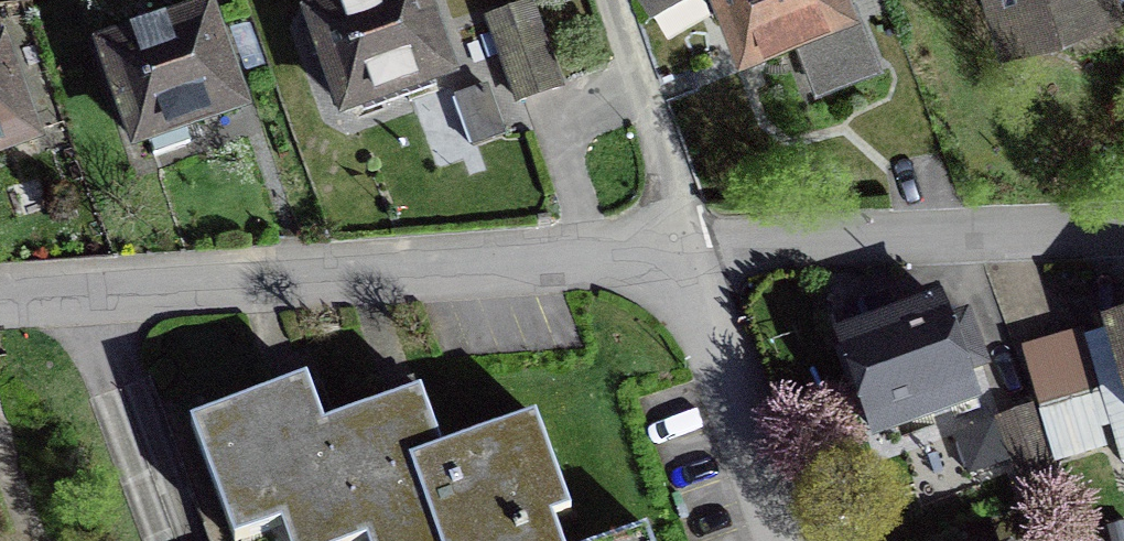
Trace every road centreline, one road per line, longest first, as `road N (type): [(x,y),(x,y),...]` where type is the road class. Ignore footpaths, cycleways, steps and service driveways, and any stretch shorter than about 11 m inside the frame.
road 1 (residential): [(0,296),(680,251)]
road 2 (residential): [(680,251),(1123,229)]
road 3 (residential): [(785,540),(680,251)]
road 4 (residential): [(680,251),(598,0)]

